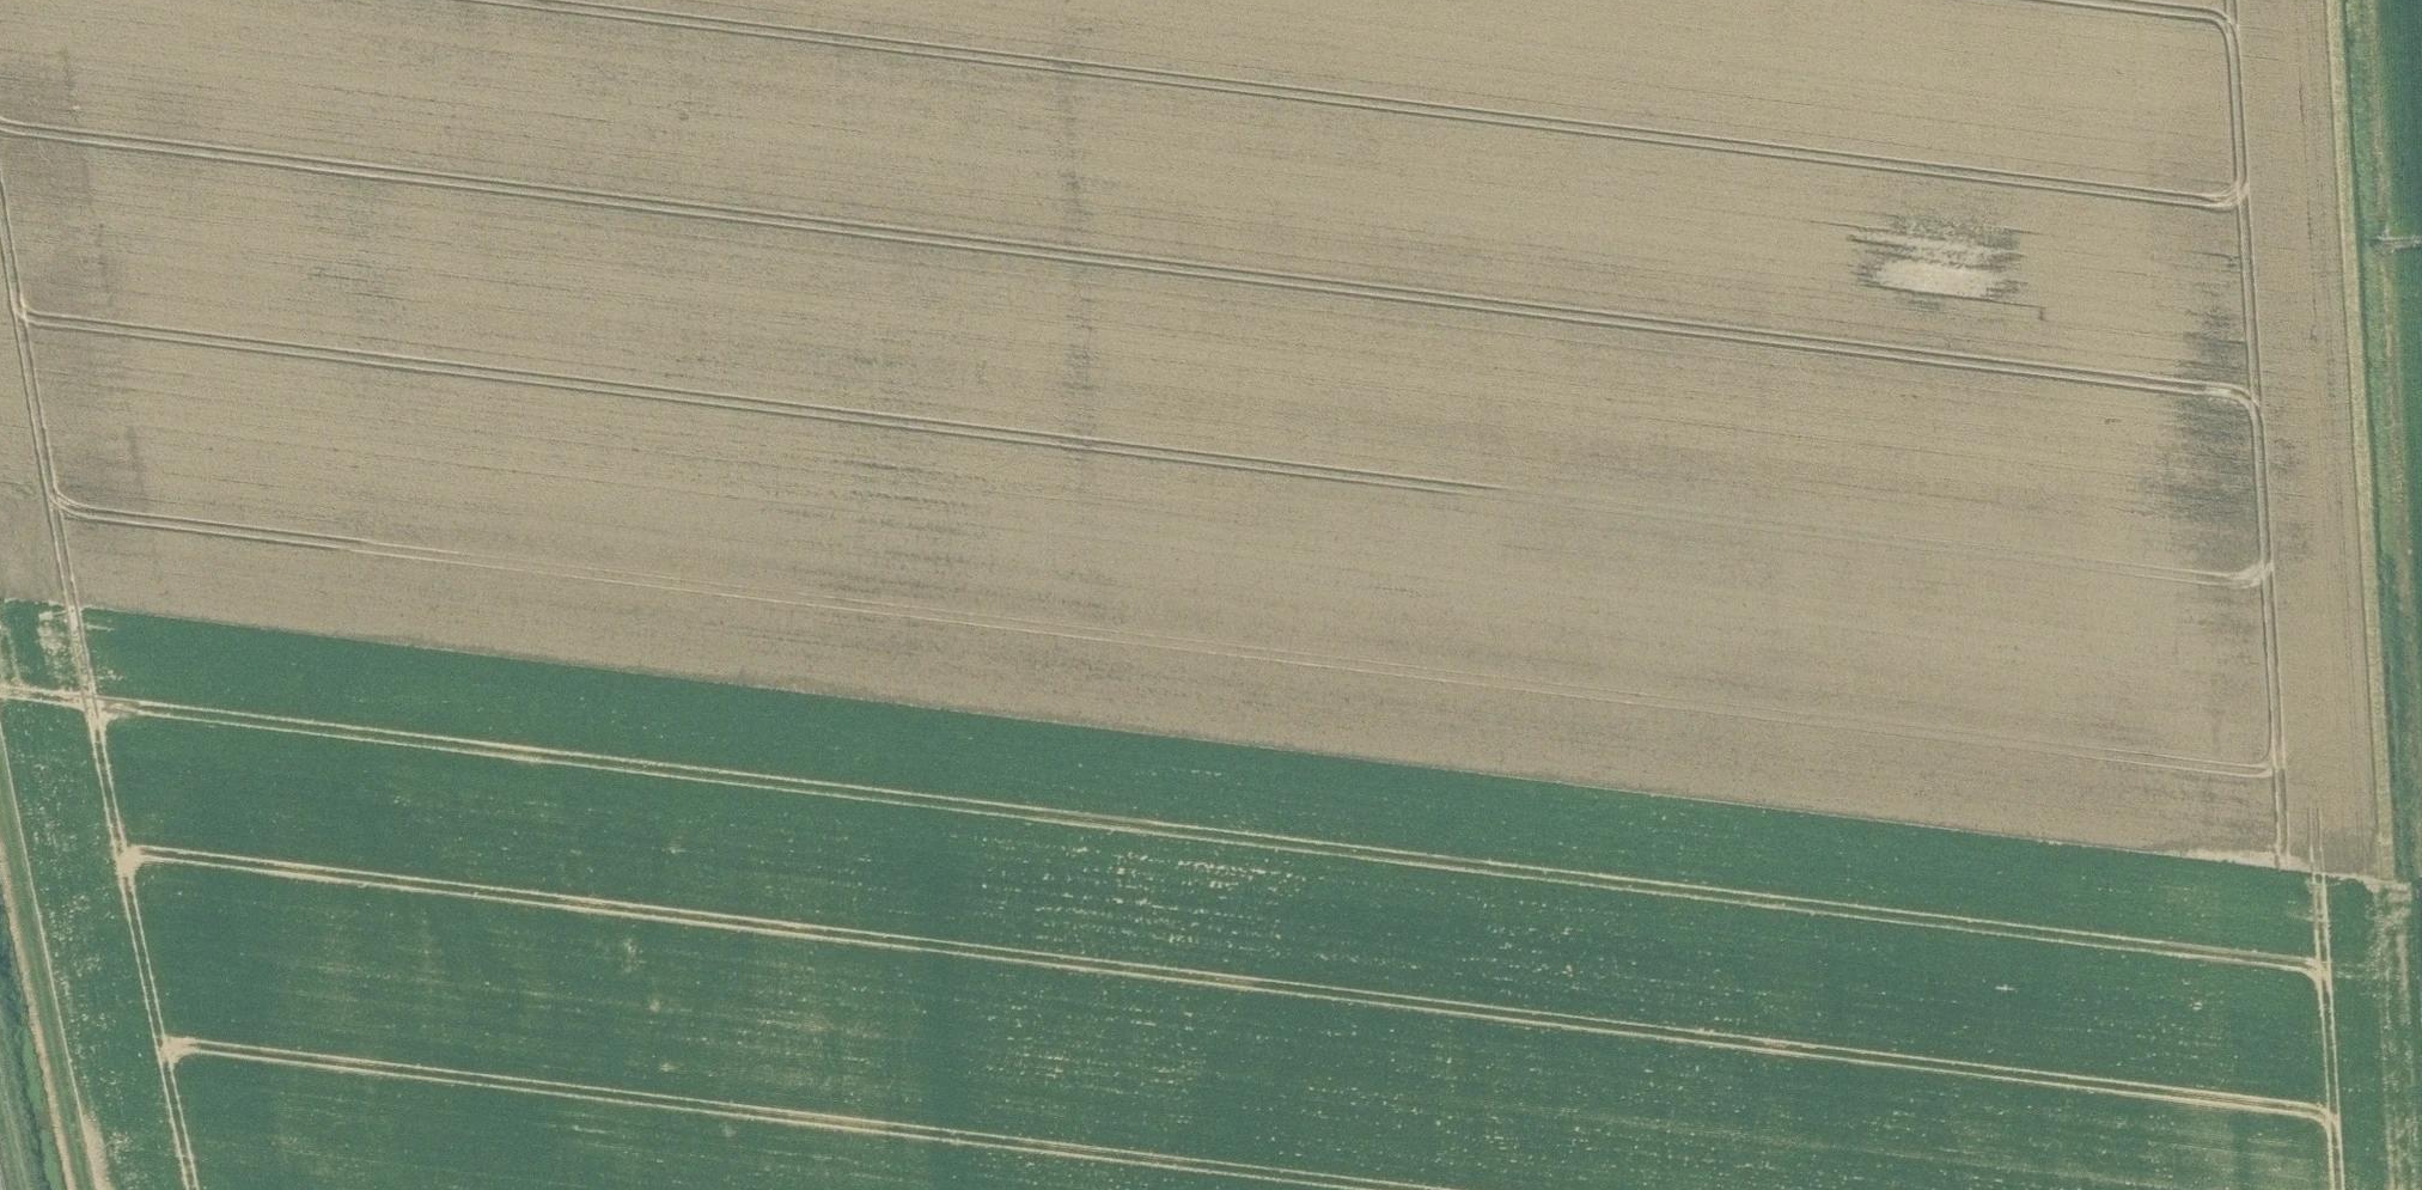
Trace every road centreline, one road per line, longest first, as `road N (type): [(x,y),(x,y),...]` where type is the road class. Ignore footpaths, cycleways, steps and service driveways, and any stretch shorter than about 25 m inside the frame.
road 1 (track): [(83,1189),(0,797)]

